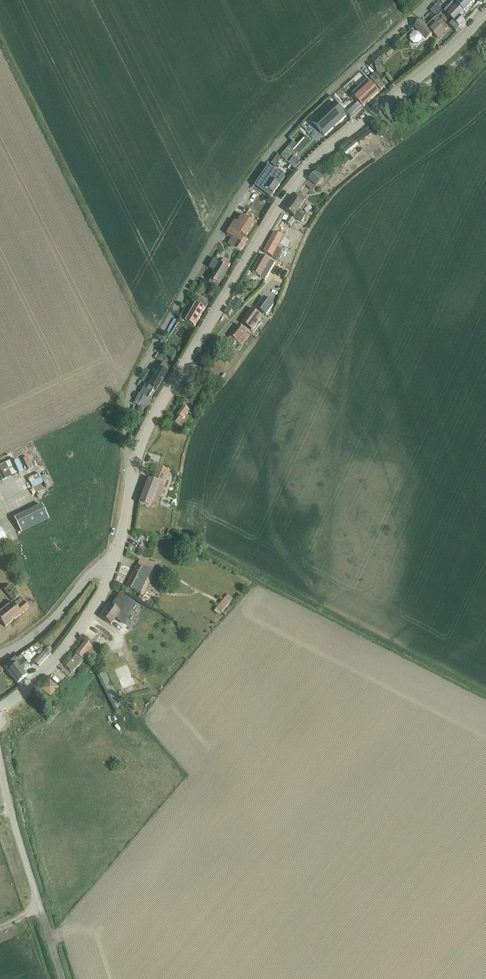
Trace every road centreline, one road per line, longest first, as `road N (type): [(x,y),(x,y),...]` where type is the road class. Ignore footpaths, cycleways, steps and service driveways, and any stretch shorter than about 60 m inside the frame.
road 1 (residential): [(432,0),(291,127),(252,174),(129,400),(126,448),(135,473)]
road 2 (tertiary): [(179,376),(294,191),(391,102)]
road 3 (tertiary): [(0,709),(39,680),(84,628),(118,557)]
road 4 (unclassified): [(118,557),(93,574),(62,614),(0,656)]
road 5 (unclassified): [(0,765),(40,909)]
road 6 (residential): [(179,376),(275,288)]
road 7 (tertiary): [(391,102),(485,12)]

